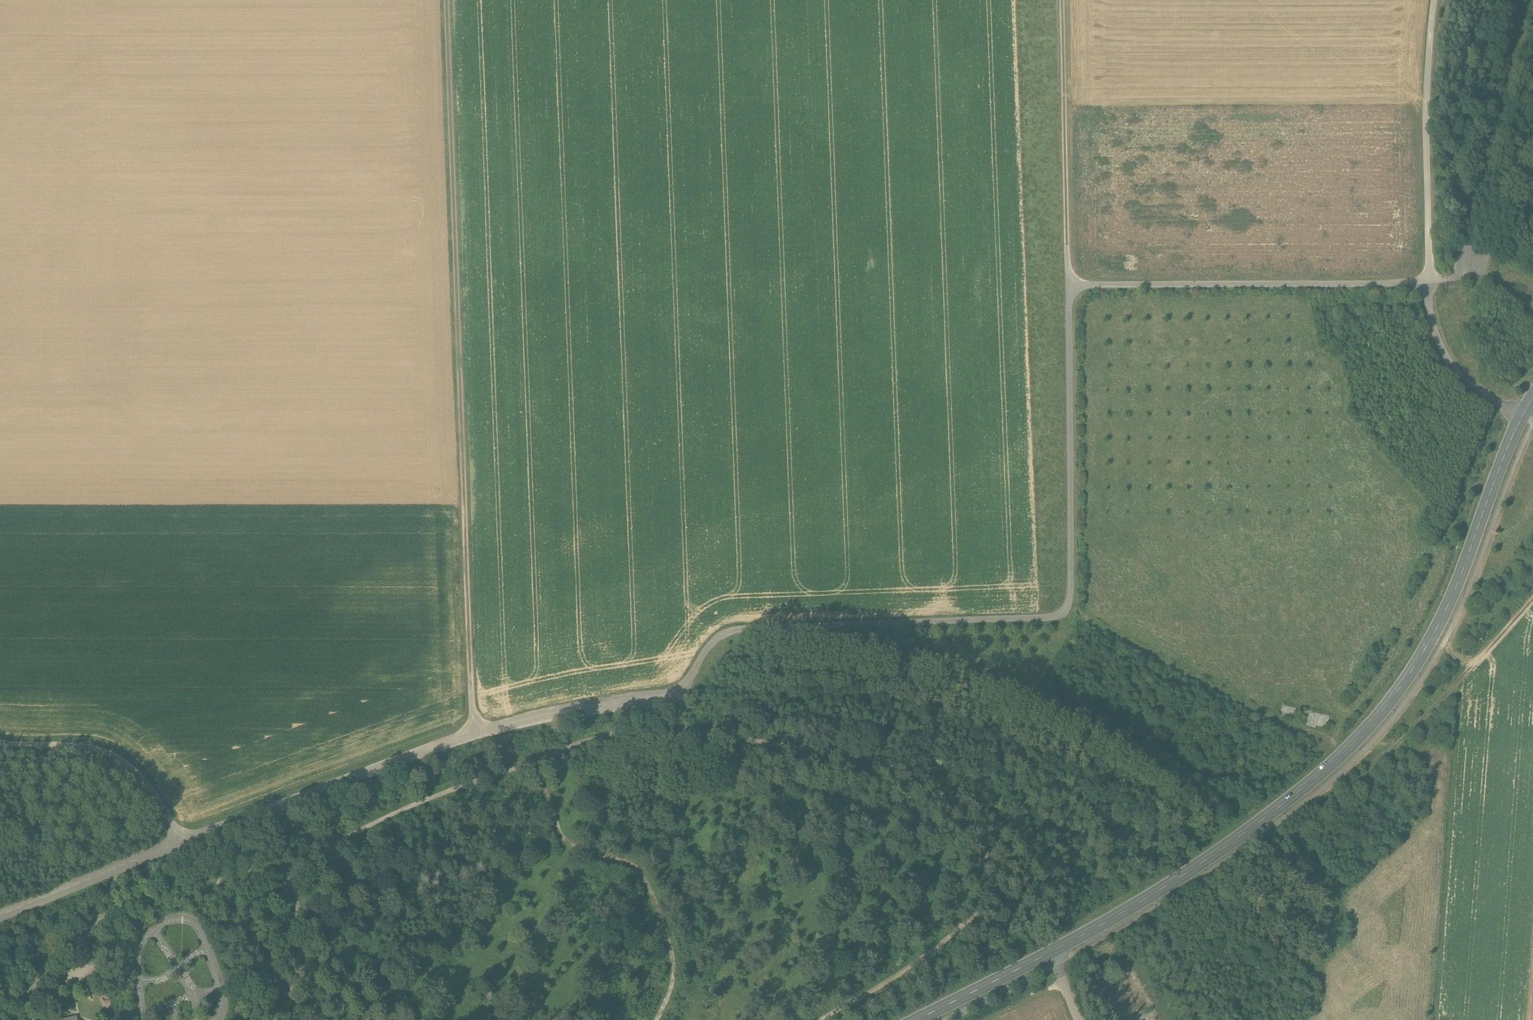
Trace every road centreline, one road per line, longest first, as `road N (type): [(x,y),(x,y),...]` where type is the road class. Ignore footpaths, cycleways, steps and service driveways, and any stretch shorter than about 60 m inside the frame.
road 1 (secondary): [(915,1019),(1179,879),(1344,754),(1424,653),(1532,395)]
road 2 (track): [(474,733),(461,510),(457,0)]
road 3 (track): [(1068,609),(1067,286),(1428,283)]
road 4 (track): [(181,842),(474,733),(639,699)]
road 5 (track): [(639,699),(677,696),(720,637),(740,630),(1046,618),(1068,609)]
road 6 (track): [(1258,825),(1286,838),(1327,807),(1407,736),(1532,600)]
road 7 (track): [(1428,283),(1469,274),(1487,158),(1531,0)]
road 8 (track): [(1067,286),(1061,0)]
road 9 (track): [(1428,283),(1429,62),(1438,0)]
road 10 (track): [(181,842),(135,769),(89,749),(0,746)]
road 11 (track): [(1532,421),(1458,374),(1432,324),(1428,283)]

